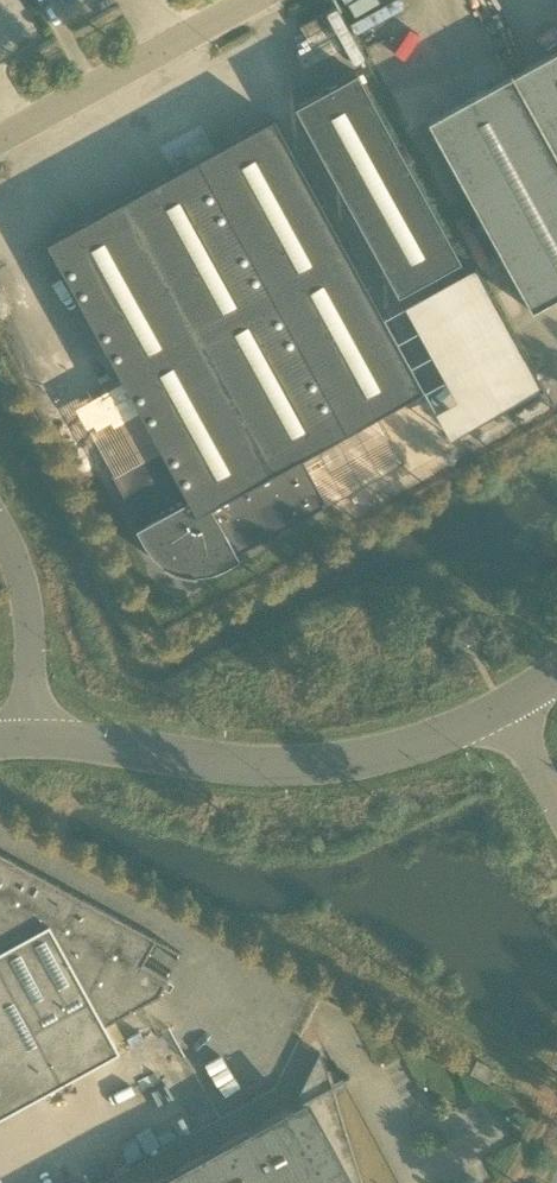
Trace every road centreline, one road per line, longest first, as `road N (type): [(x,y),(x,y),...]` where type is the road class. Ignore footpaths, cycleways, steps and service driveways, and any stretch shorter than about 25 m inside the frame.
road 1 (unclassified): [(38,736),(201,766),(306,768),(417,747),(505,711)]
road 2 (unclassified): [(0,142),(253,0)]
road 3 (unclassified): [(38,736),(30,602),(0,532)]

